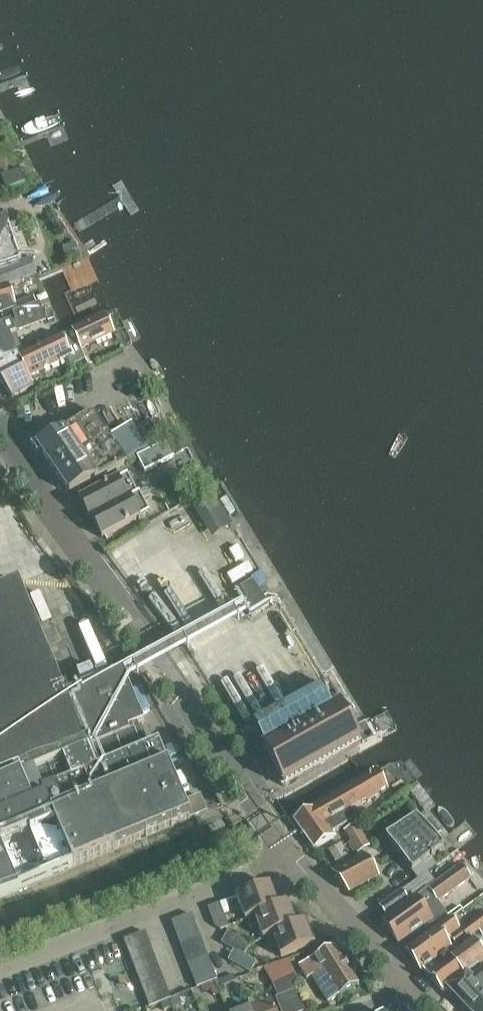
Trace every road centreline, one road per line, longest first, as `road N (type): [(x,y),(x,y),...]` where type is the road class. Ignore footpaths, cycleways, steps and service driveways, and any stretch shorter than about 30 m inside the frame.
road 1 (tertiary): [(289,855),(0,422)]
road 2 (residential): [(0,971),(289,855)]
road 3 (tertiary): [(407,987),(289,855)]

